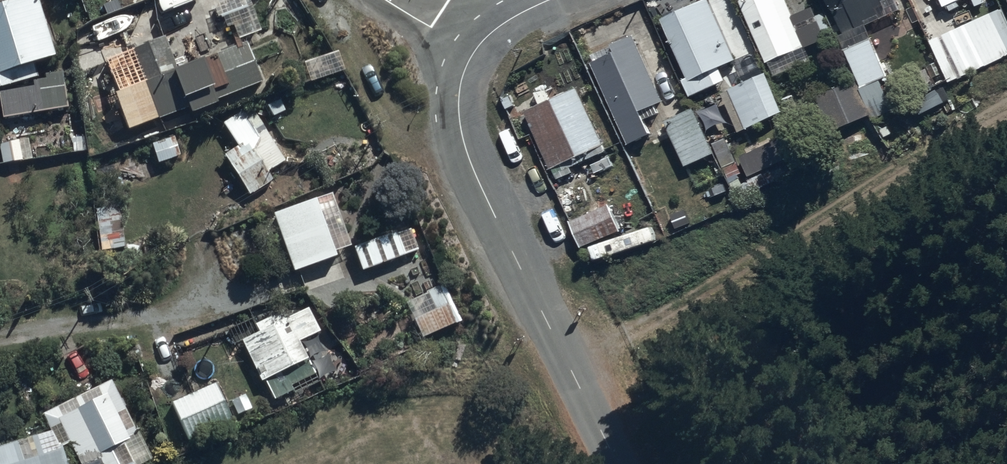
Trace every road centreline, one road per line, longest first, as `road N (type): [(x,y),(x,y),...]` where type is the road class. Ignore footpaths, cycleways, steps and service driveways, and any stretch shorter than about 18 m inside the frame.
road 1 (track): [(566,357),(1006,110)]
road 2 (residential): [(477,47),(458,91),(467,159),(619,463)]

